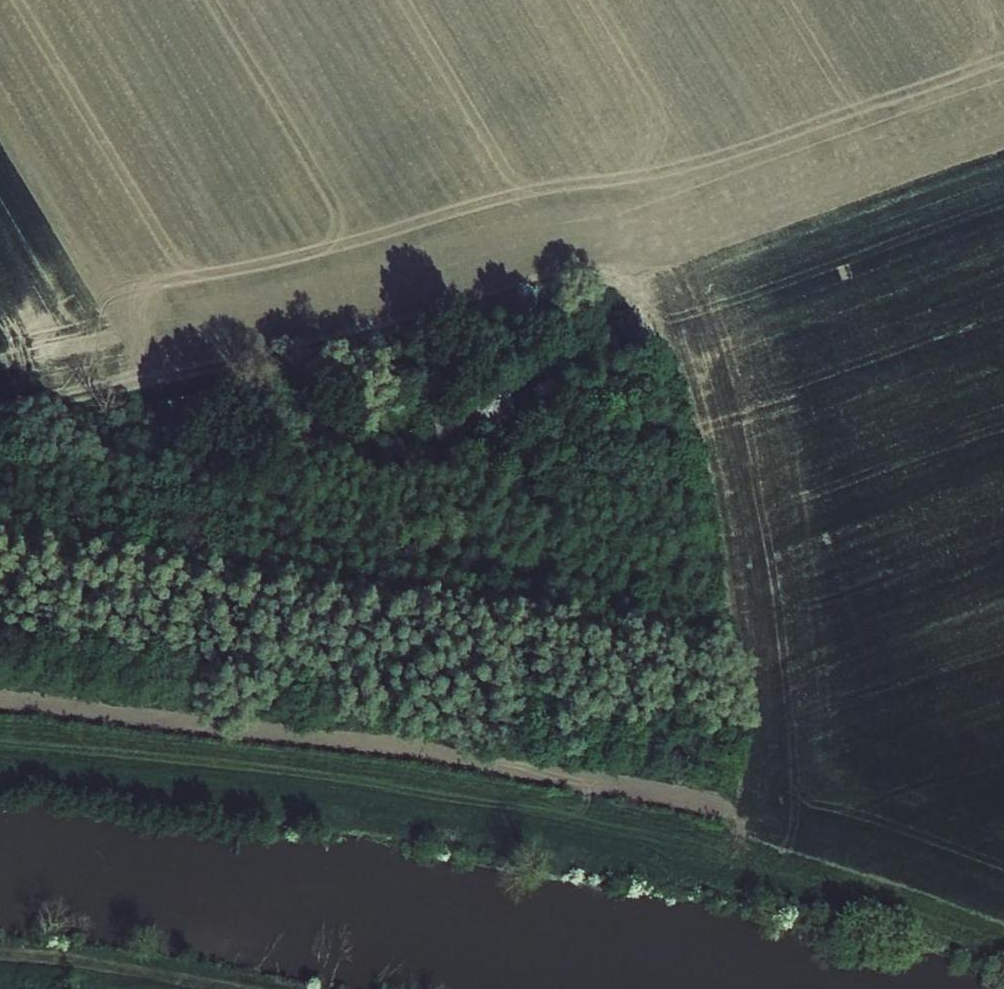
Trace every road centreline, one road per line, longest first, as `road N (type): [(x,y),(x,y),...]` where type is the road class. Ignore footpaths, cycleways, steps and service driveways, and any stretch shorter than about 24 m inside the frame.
road 1 (track): [(0,411),(344,339),(563,279),(593,278),(622,296),(637,350),(524,389)]
road 2 (track): [(0,955),(205,988)]

